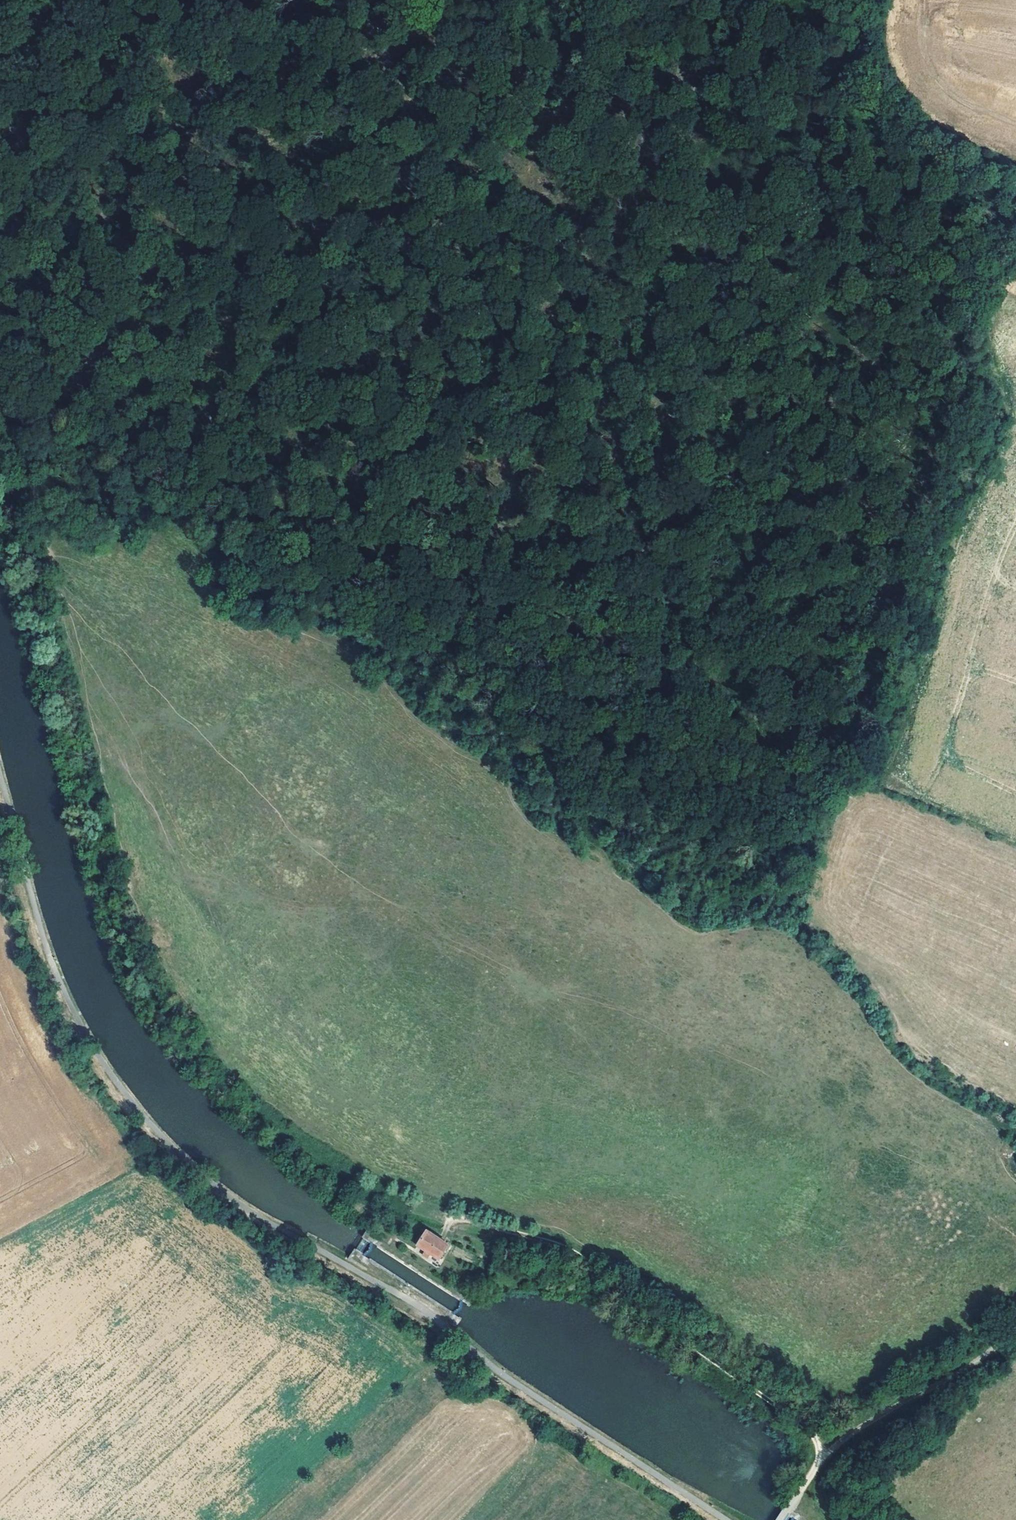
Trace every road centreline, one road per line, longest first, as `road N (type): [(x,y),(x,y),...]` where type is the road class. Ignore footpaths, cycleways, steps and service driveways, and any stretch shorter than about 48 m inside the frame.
road 1 (track): [(819,1454),(802,1423),(584,1257),(451,1218)]
road 2 (track): [(791,1506),(819,1454),(1015,1330)]

